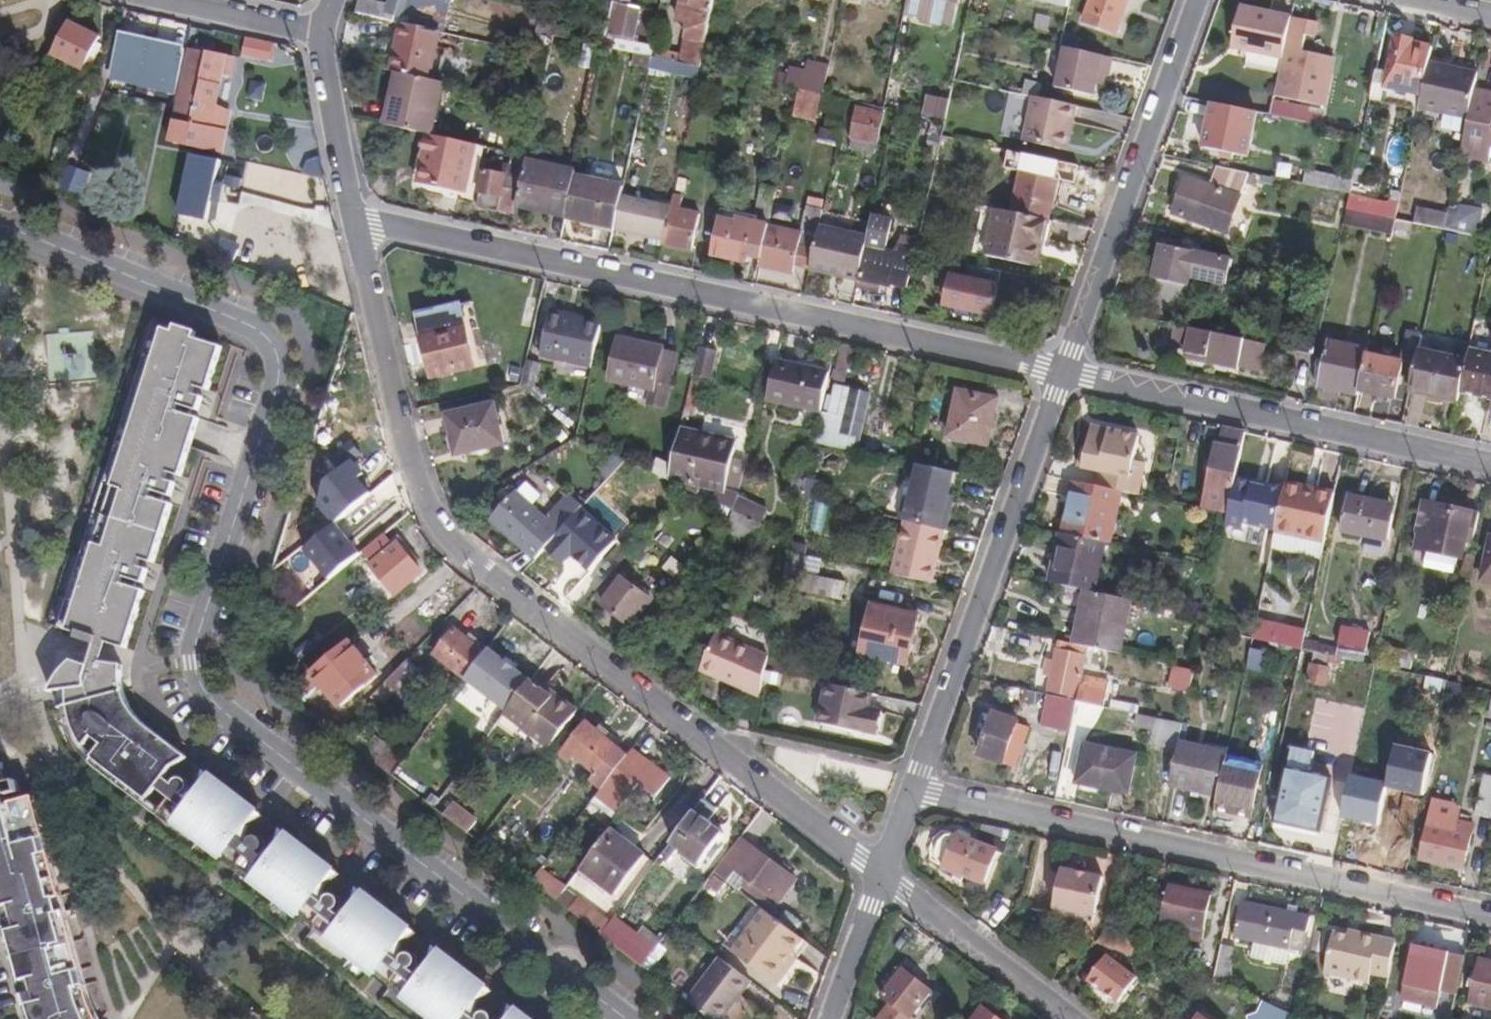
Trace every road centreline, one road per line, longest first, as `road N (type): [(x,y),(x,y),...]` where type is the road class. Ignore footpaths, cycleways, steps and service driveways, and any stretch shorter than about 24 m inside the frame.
road 1 (residential): [(0,226),(262,334),(278,365),(277,384),(199,628),(197,687),(626,1018)]
road 2 (residential): [(881,875),(463,551),(432,513),(412,461),(355,218)]
road 3 (residential): [(1063,372),(355,218)]
road 4 (residential): [(1490,916),(913,789)]
road 5 (residential): [(913,789),(1063,372)]
road 6 (residential): [(1490,466),(1063,372)]
road 7 (residential): [(1063,372),(1198,0)]
road 8 (residential): [(1070,1018),(881,875)]
road 9 (residential): [(355,218),(321,33)]
road 10 (residential): [(321,33),(172,0)]
road 11 (residential): [(881,875),(829,1018)]

